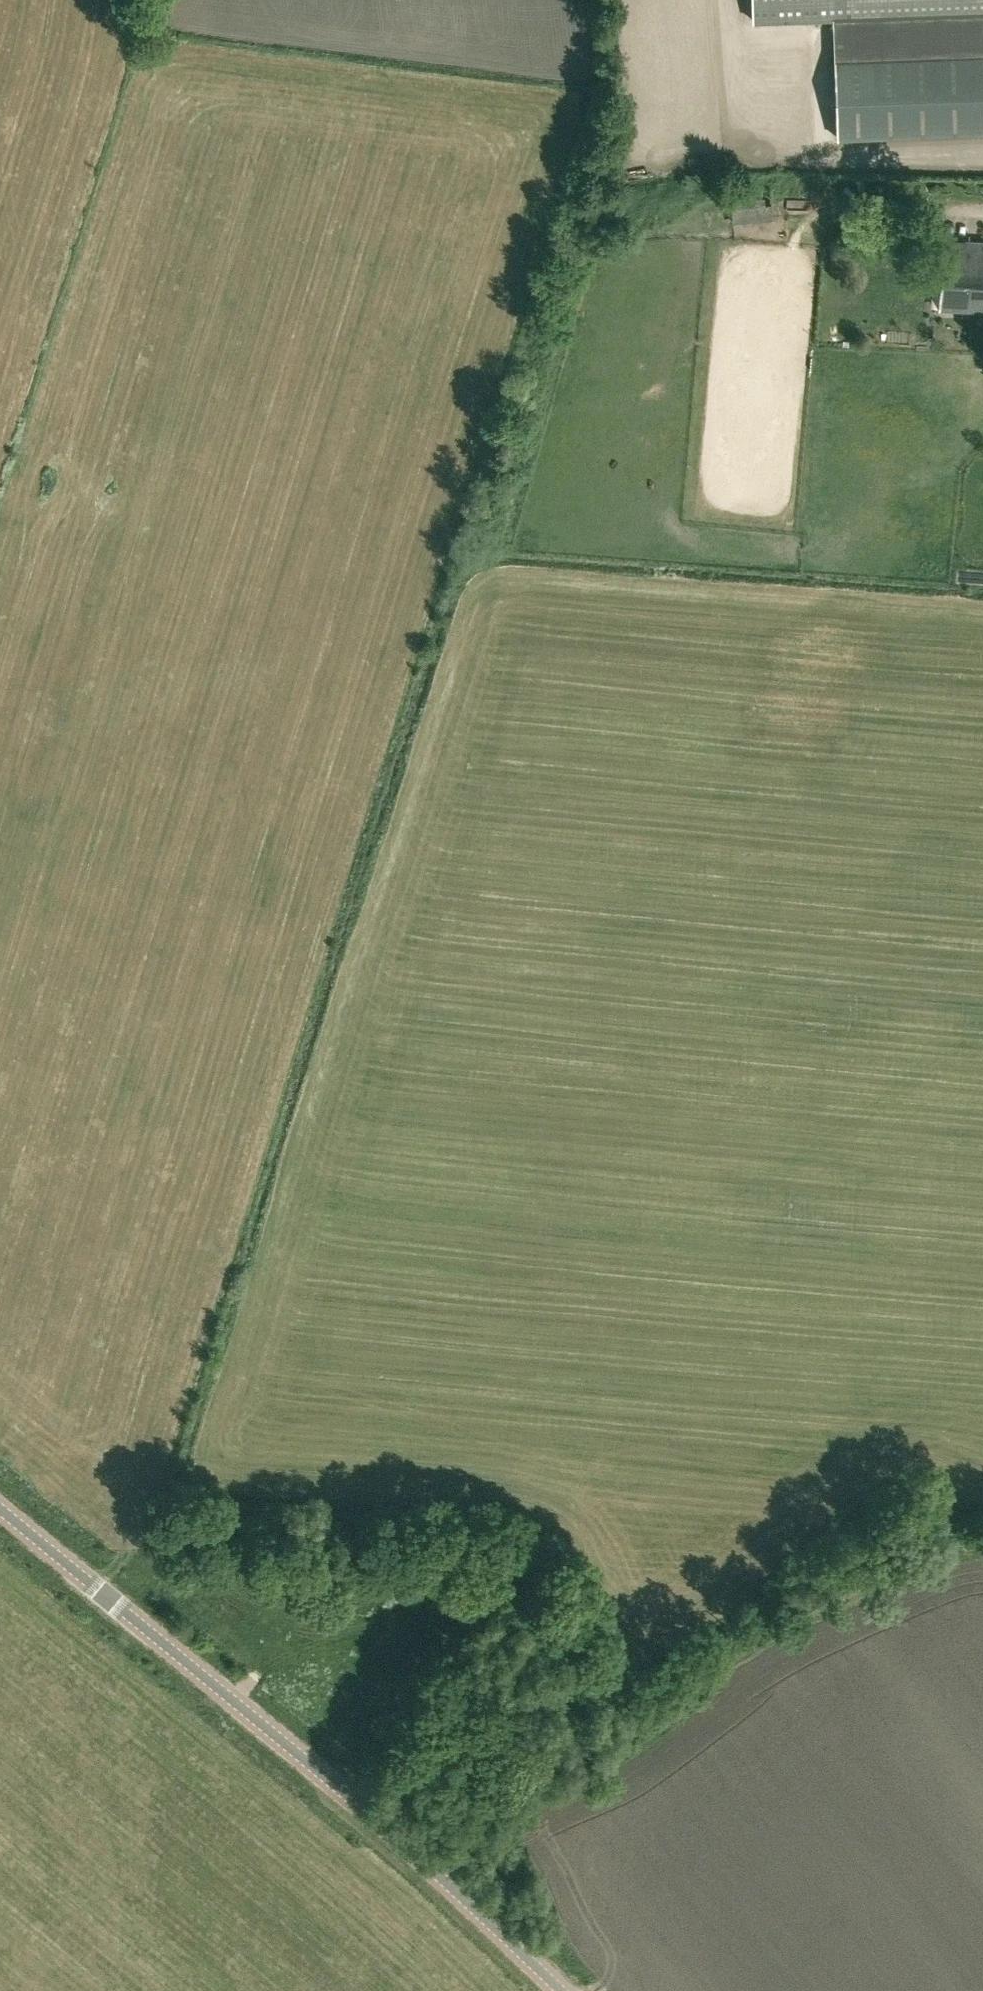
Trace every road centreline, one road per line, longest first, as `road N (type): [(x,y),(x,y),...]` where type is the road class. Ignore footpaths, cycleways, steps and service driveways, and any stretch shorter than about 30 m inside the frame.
road 1 (unclassified): [(560,1990),(429,1864),(0,1507)]
road 2 (unclassified): [(805,153),(982,148)]

